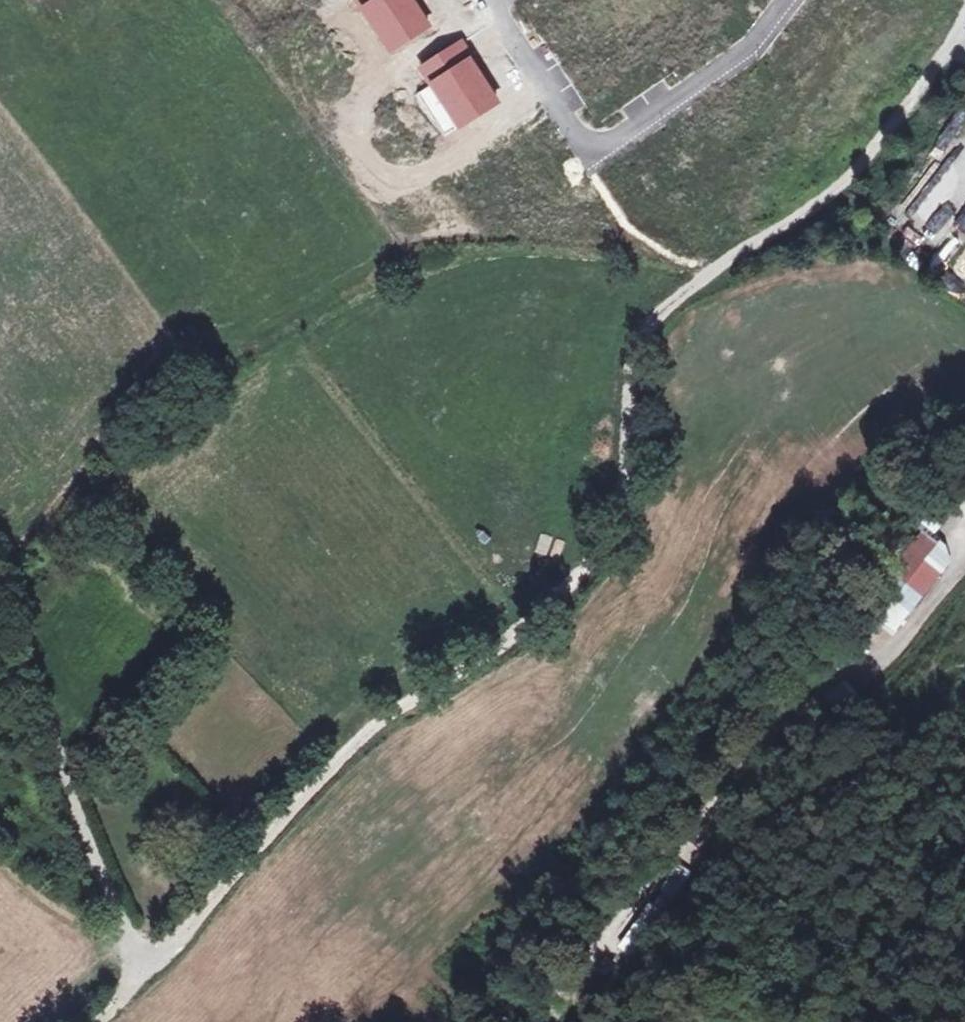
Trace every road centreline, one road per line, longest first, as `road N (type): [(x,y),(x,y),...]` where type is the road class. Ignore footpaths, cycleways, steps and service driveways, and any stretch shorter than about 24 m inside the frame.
road 1 (track): [(141,986),(191,941),(402,706),(599,559),(623,491),(623,419),(636,351),(656,317),(873,138),(958,29)]
road 2 (track): [(141,986),(0,632)]

